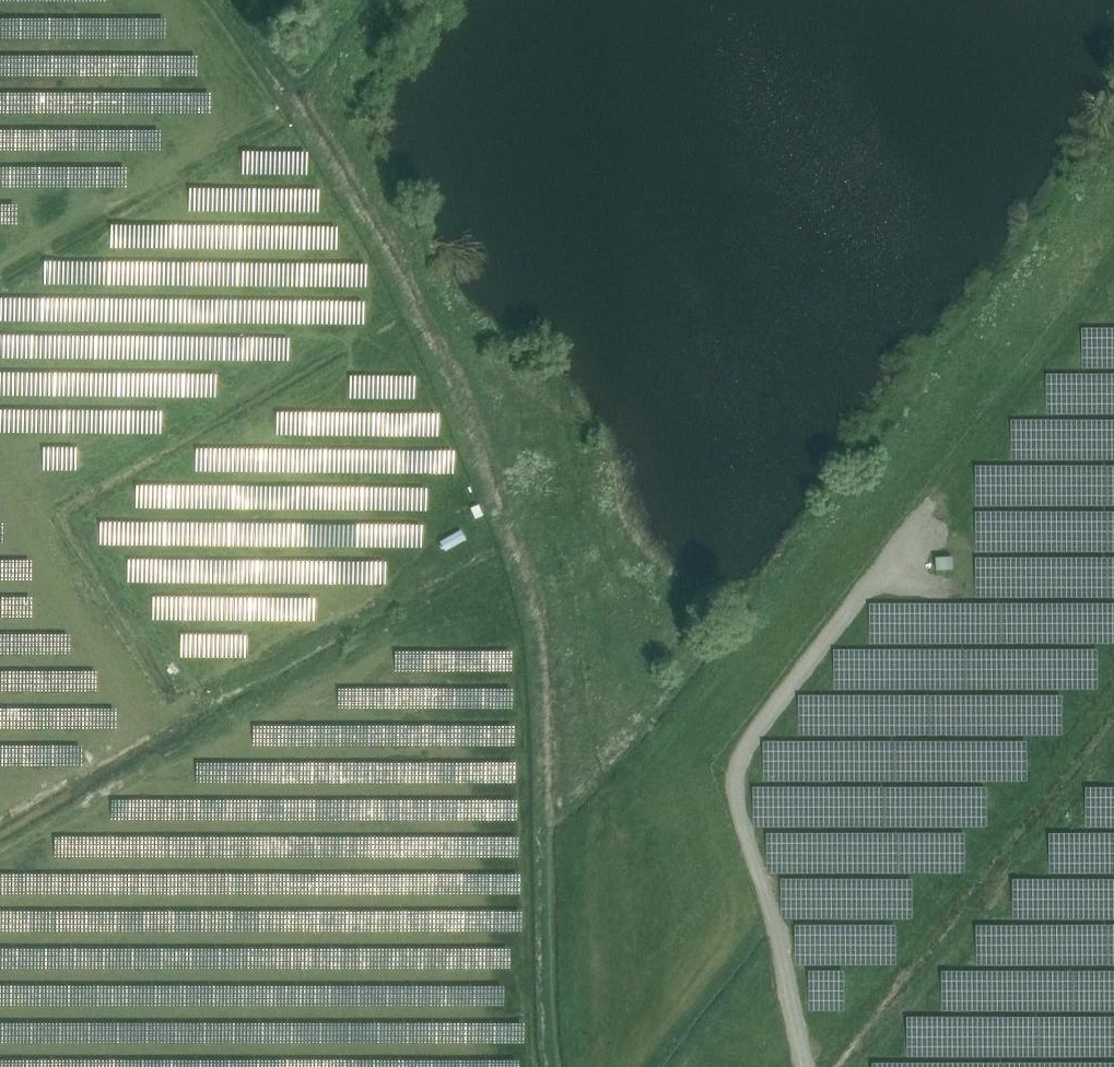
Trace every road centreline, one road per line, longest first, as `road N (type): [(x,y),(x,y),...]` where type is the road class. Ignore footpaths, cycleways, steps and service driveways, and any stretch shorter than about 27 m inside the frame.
road 1 (track): [(0,496),(136,708),(167,718),(448,559)]

